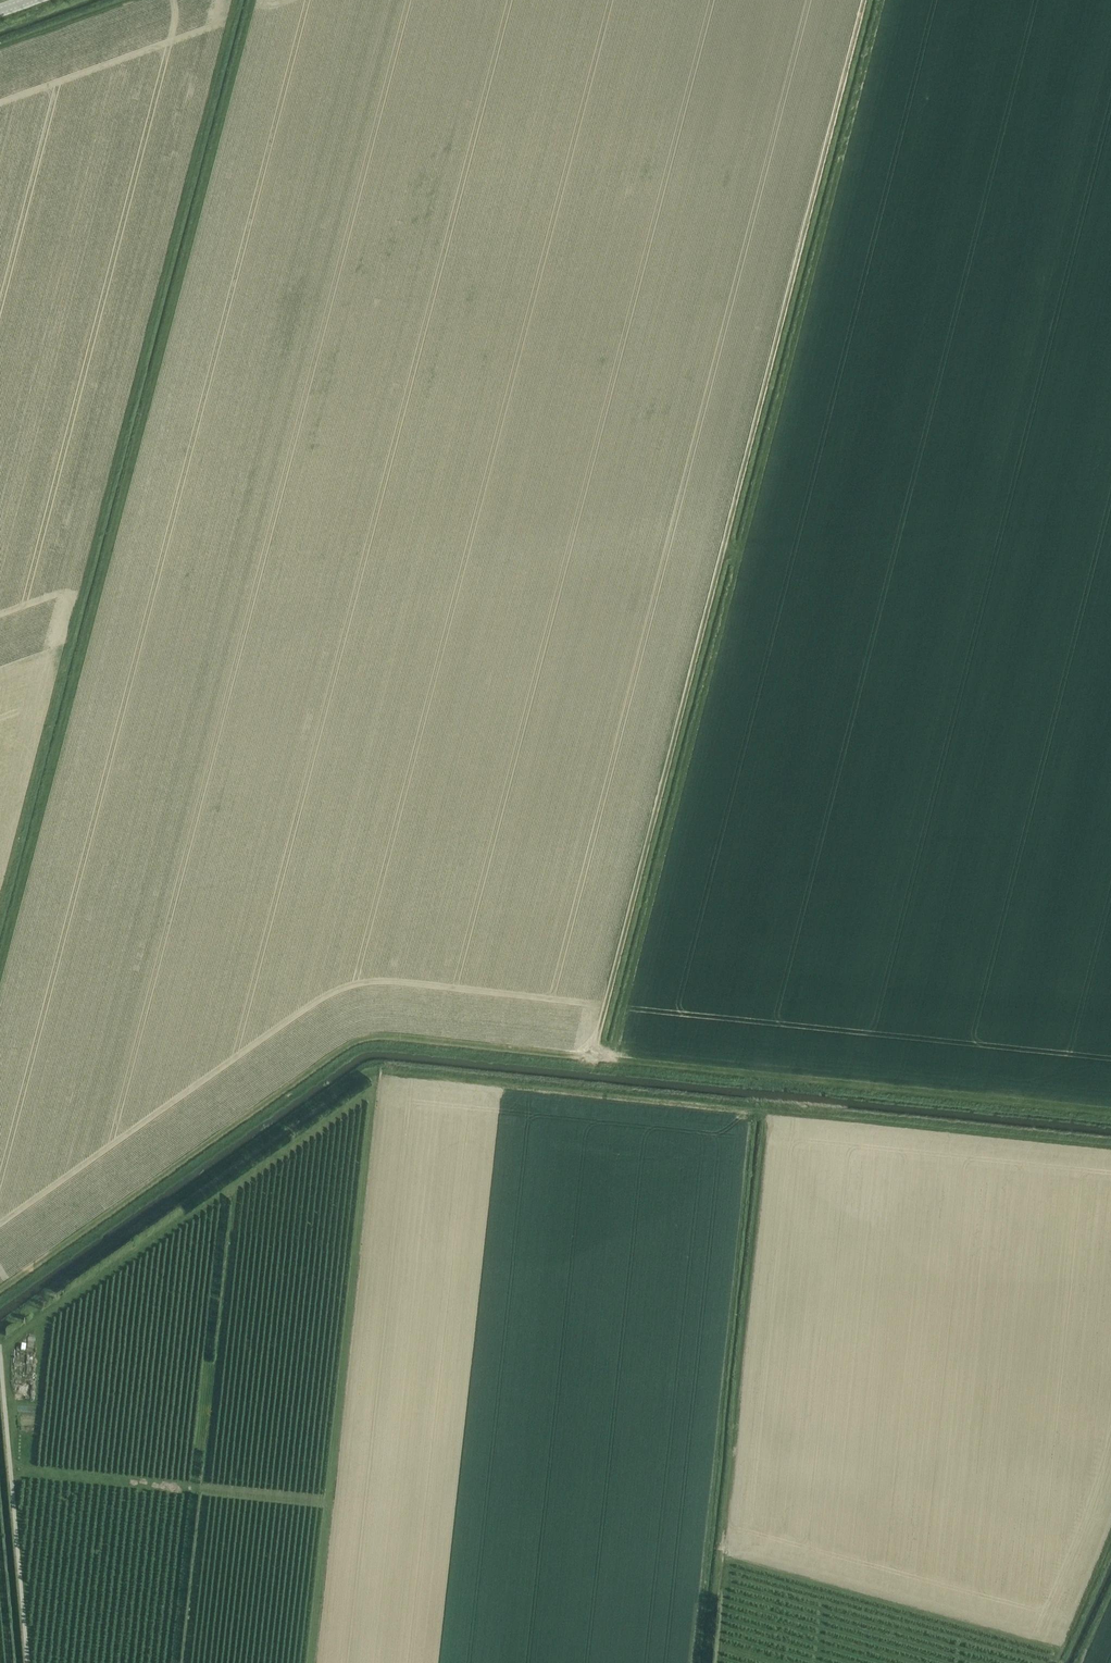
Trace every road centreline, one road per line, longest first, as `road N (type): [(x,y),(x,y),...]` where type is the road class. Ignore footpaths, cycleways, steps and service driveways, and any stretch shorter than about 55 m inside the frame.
road 1 (track): [(622,1053),(593,1050),(865,0)]
road 2 (track): [(0,1354),(27,1662)]

